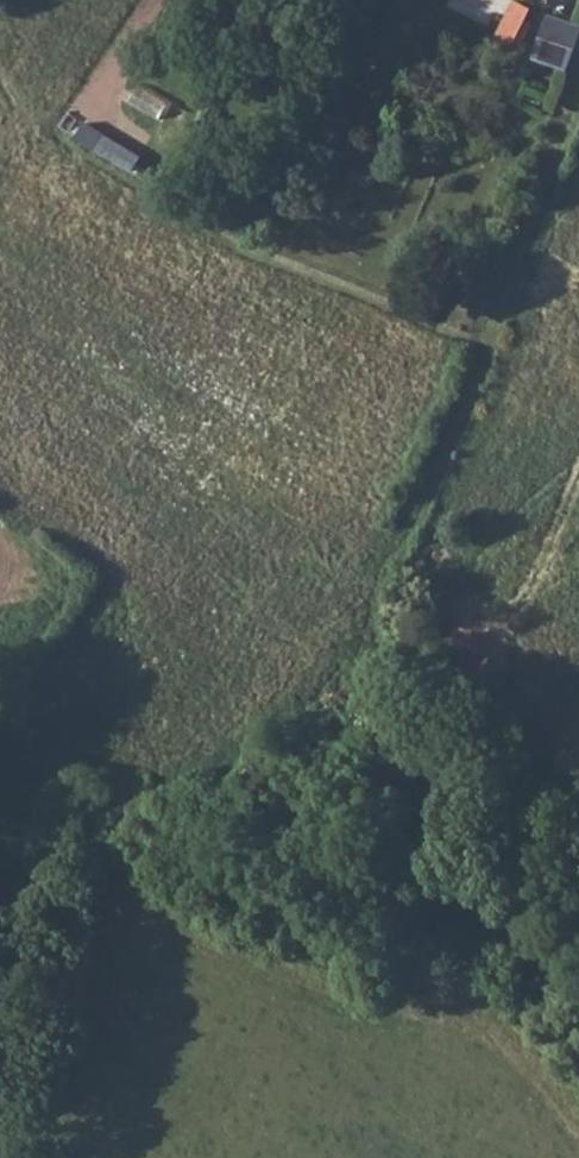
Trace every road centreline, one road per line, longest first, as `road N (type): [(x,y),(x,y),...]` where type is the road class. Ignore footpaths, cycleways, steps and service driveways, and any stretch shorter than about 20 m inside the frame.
road 1 (track): [(578,84),(403,543)]

